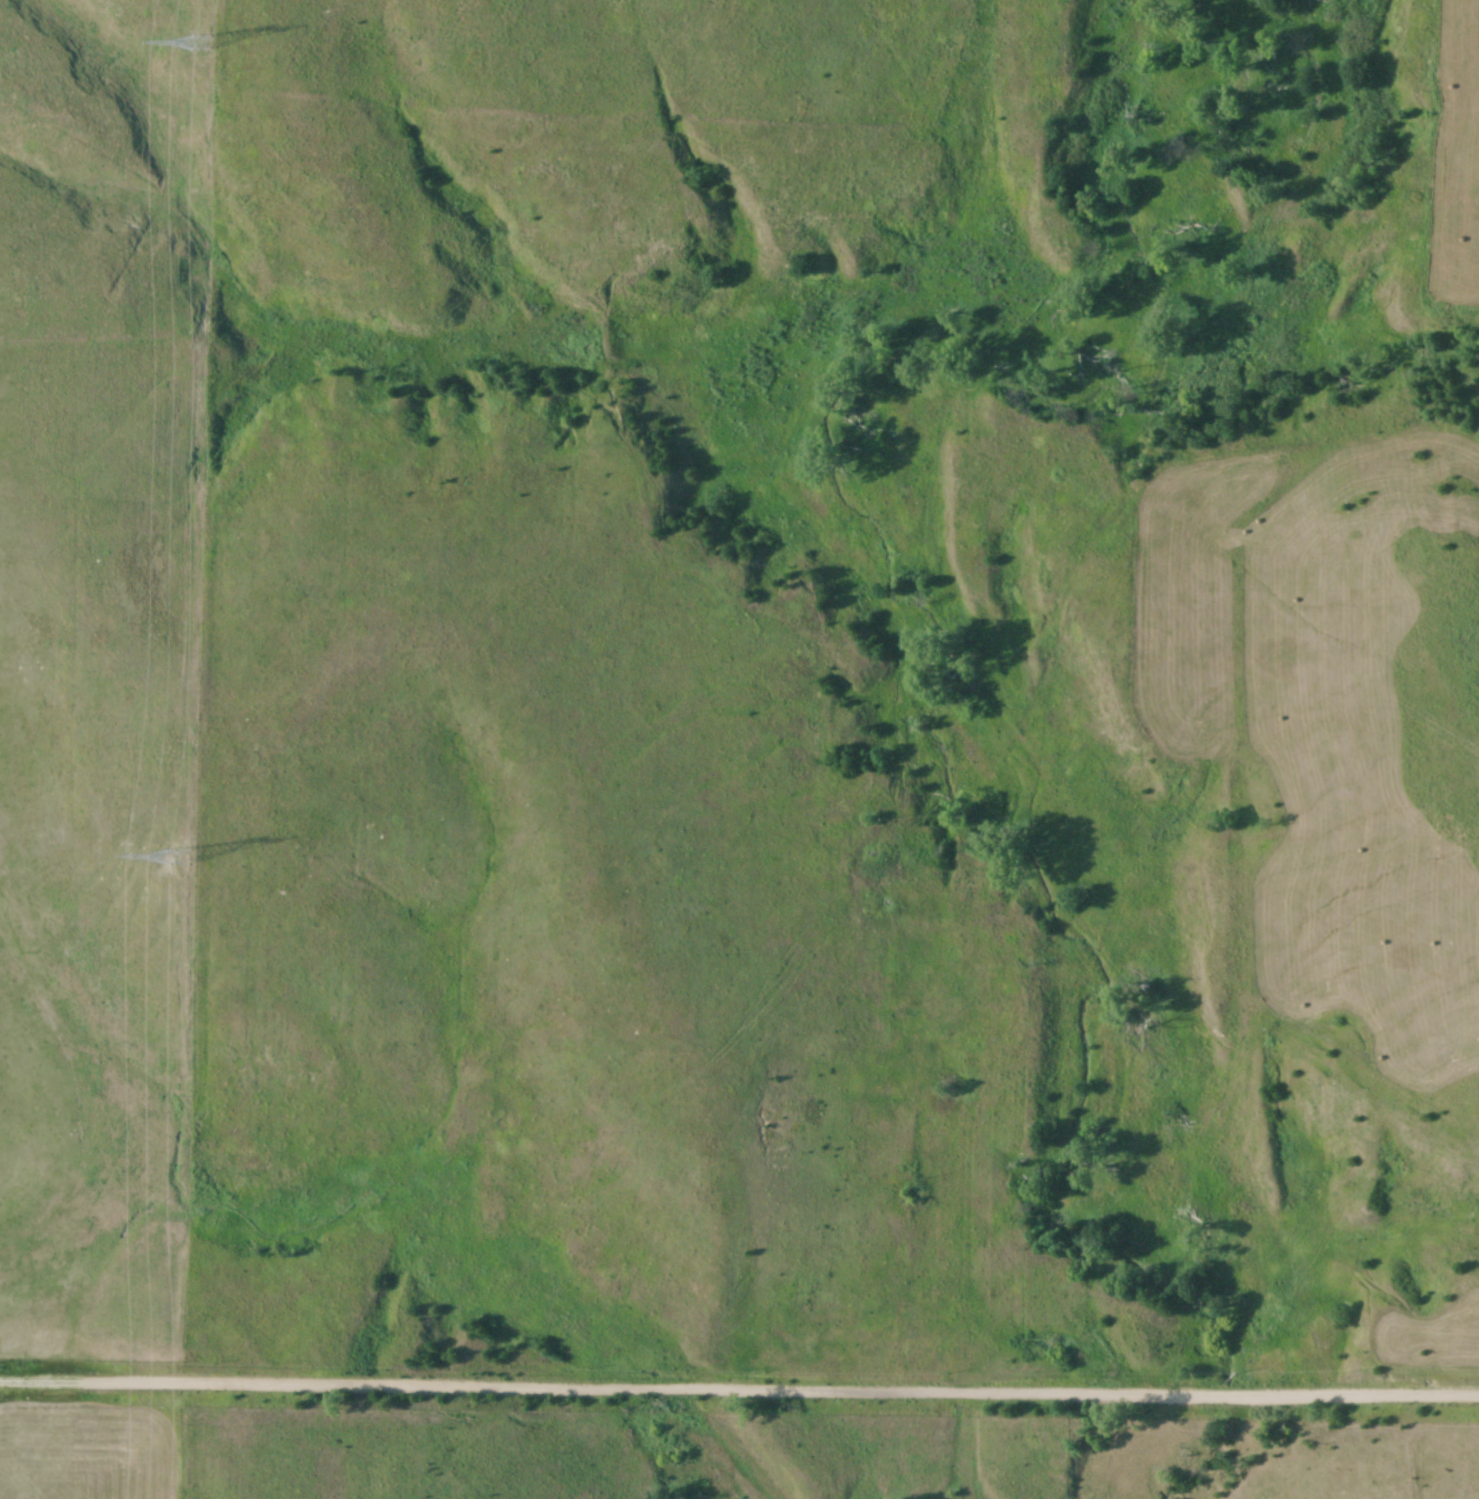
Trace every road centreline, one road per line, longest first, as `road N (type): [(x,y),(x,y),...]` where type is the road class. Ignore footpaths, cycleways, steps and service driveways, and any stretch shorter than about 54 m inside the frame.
road 1 (residential): [(1478,1398),(0,1379)]

